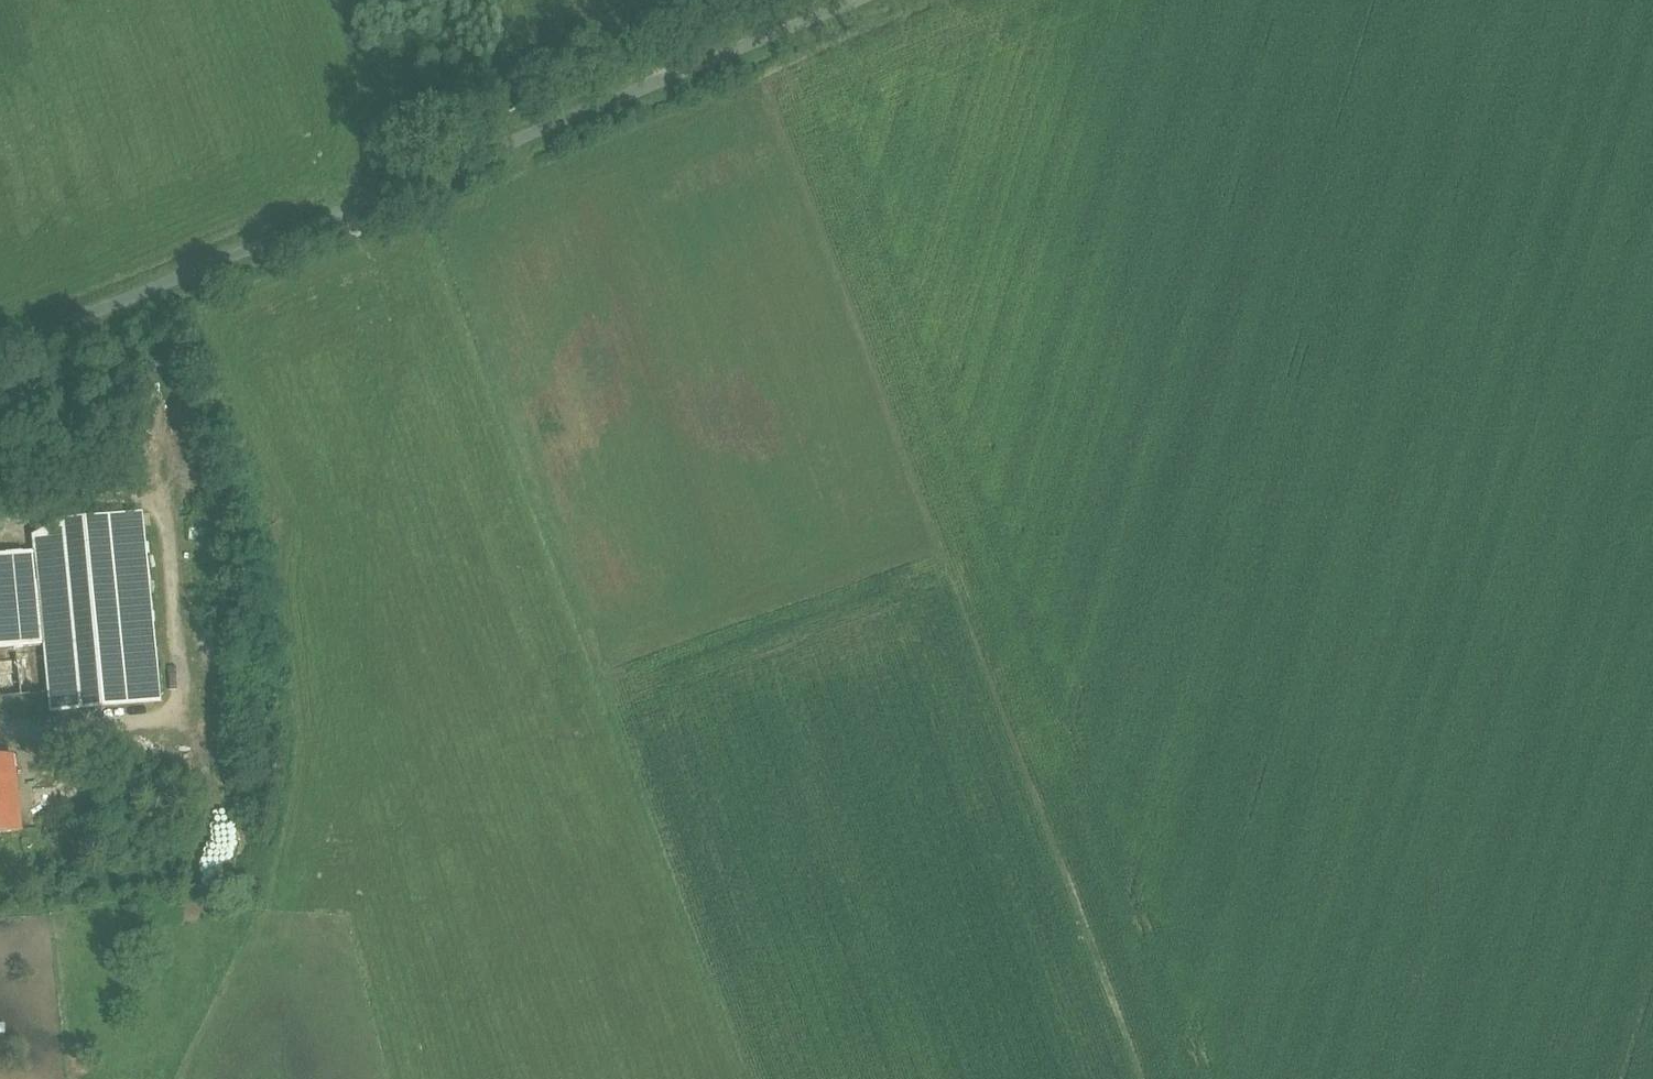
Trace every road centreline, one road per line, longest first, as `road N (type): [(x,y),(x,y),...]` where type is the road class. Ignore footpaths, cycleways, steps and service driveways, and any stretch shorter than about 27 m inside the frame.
road 1 (unclassified): [(870,0),(0,355)]

